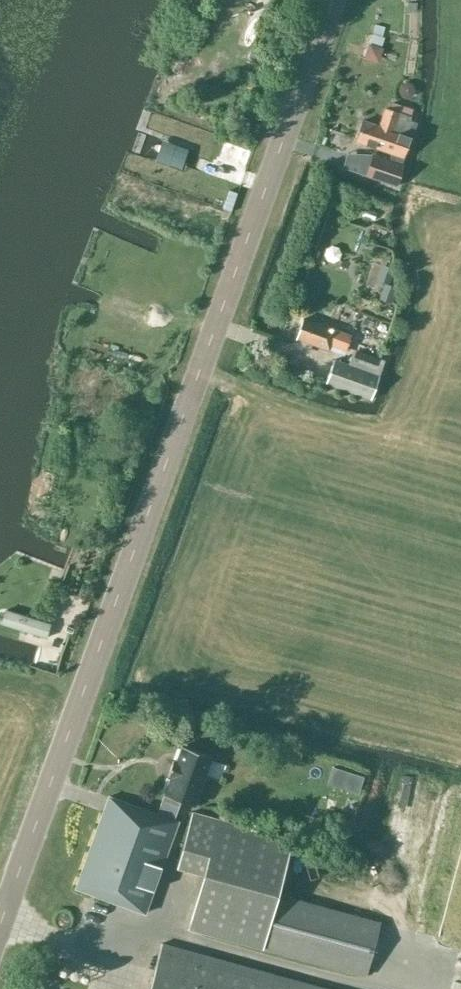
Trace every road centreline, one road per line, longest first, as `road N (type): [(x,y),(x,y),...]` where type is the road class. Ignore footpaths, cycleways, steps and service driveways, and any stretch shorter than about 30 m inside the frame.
road 1 (tertiary): [(332,0),(0,915)]

